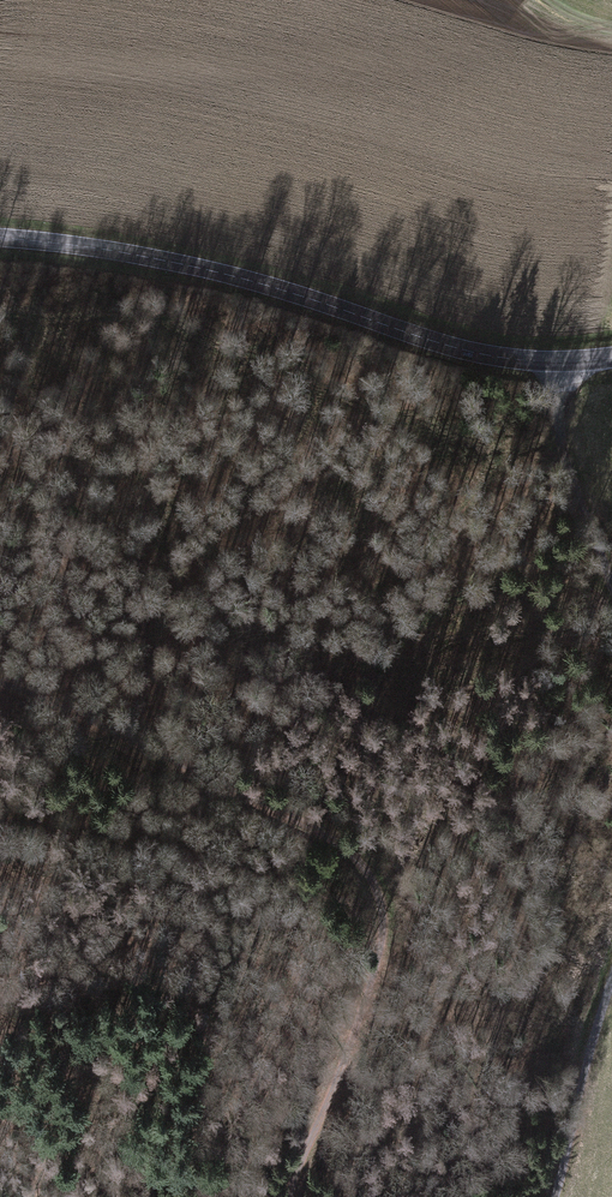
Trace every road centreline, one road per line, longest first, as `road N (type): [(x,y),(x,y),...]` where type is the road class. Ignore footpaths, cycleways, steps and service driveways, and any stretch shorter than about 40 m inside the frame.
road 1 (track): [(0,683),(38,686),(278,805),(346,844),(377,881),(384,949),(287,1196)]
road 2 (secondary): [(0,237),(224,273),(473,352),(551,362),(611,357)]
road 3 (track): [(553,1196),(611,973)]
road 4 (track): [(611,579),(569,477),(551,362)]

